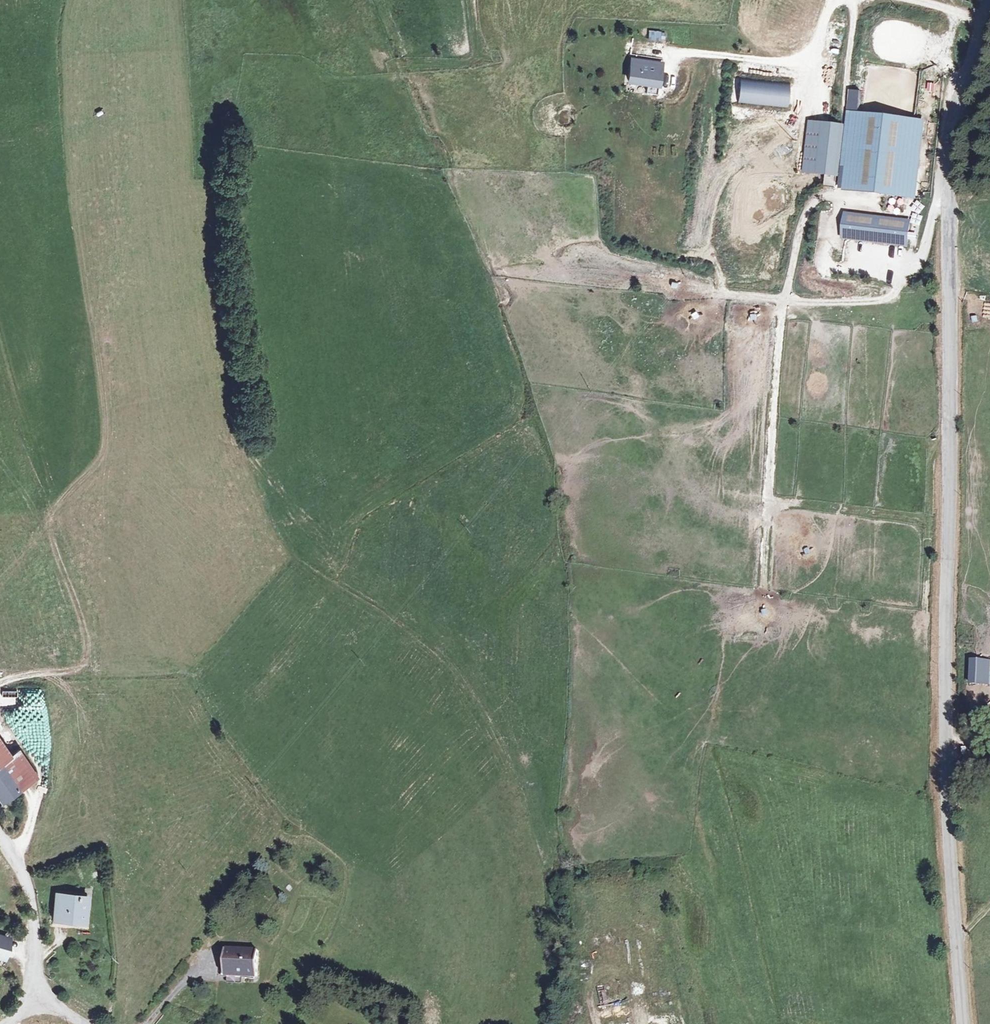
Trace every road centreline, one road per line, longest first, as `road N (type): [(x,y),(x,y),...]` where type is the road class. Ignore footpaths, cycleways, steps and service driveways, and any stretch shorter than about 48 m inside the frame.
road 1 (tertiary): [(989,0),(946,155),(947,804),(965,1023)]
road 2 (track): [(786,299),(764,587)]
road 3 (residential): [(38,975),(26,881),(0,834)]

